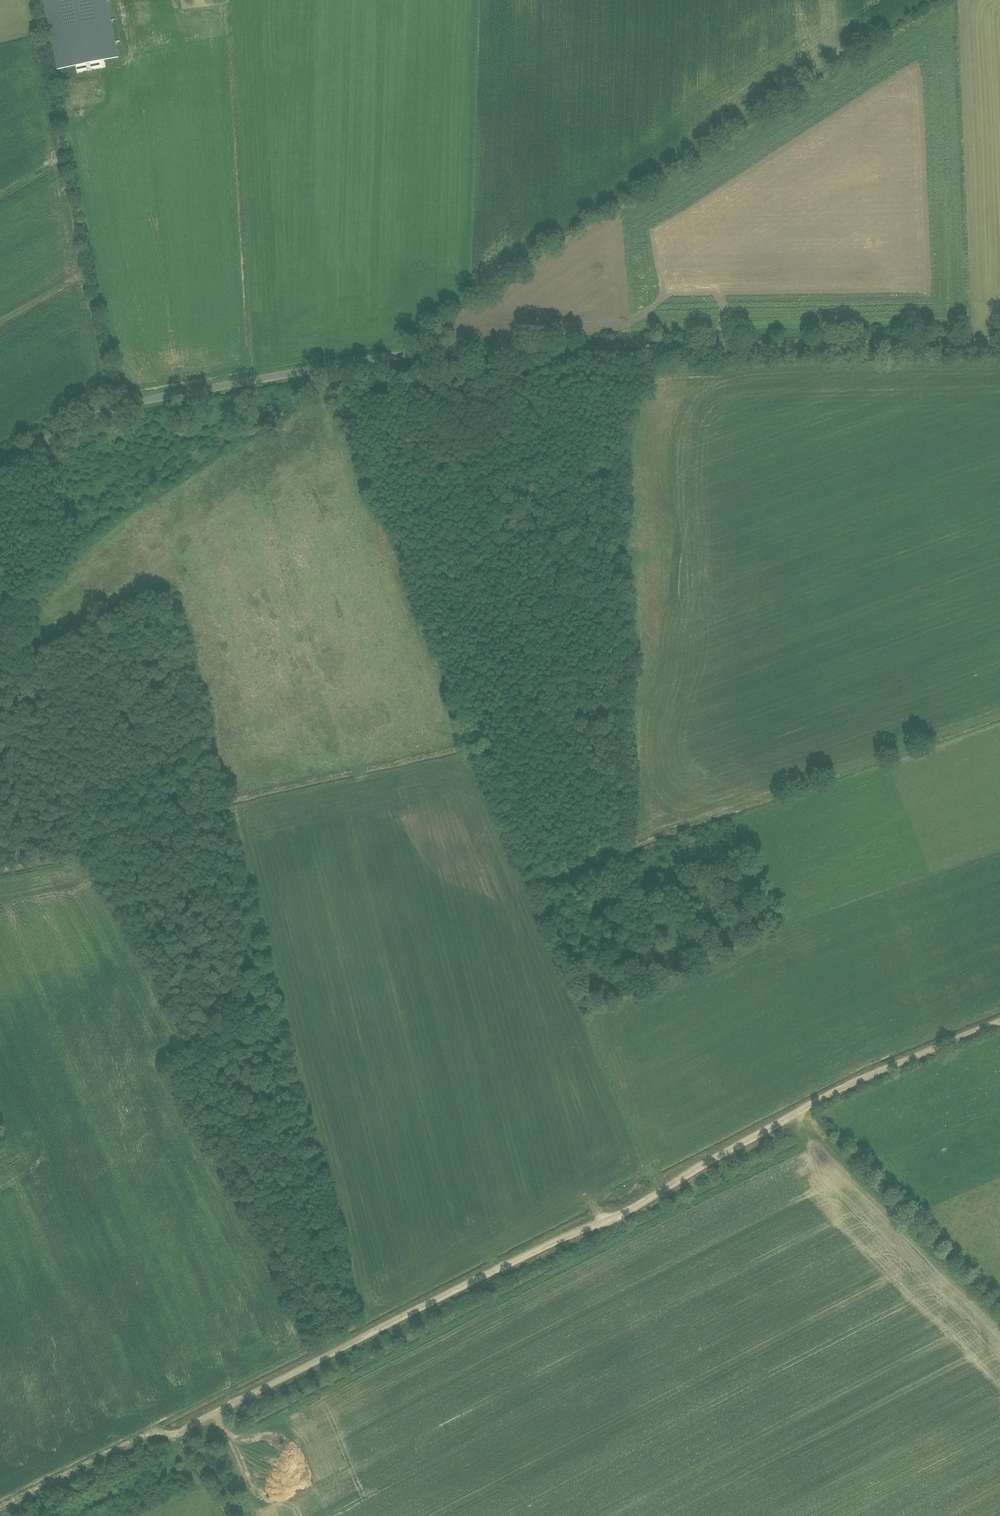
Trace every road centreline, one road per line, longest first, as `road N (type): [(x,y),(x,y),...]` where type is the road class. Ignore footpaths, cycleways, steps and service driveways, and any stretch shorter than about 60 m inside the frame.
road 1 (unclassified): [(0,467),(139,401),(401,355),(999,342)]
road 2 (track): [(999,1023),(863,1079),(646,1199),(172,1436)]

